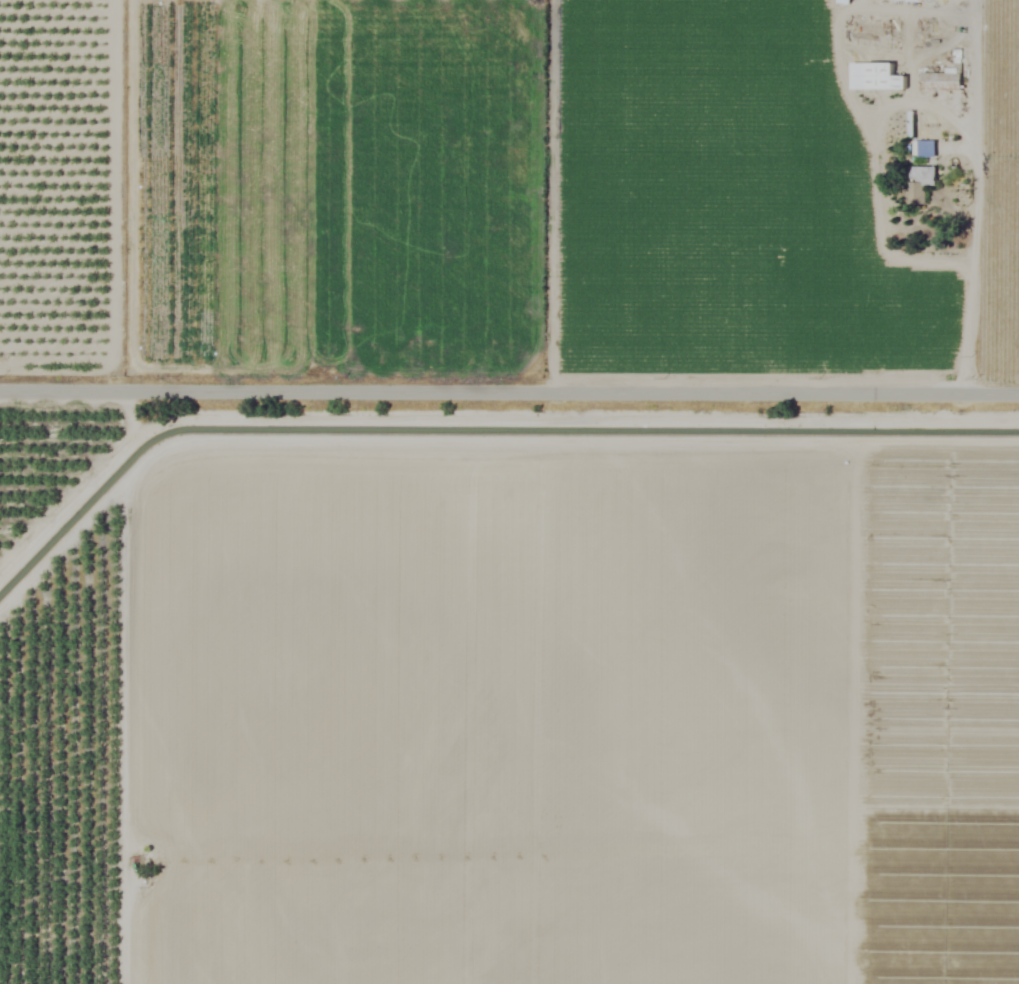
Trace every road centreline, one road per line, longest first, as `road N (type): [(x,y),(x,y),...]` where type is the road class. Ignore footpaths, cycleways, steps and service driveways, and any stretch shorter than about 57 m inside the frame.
road 1 (residential): [(0,389),(1018,391)]
road 2 (residential): [(967,391),(973,0)]

